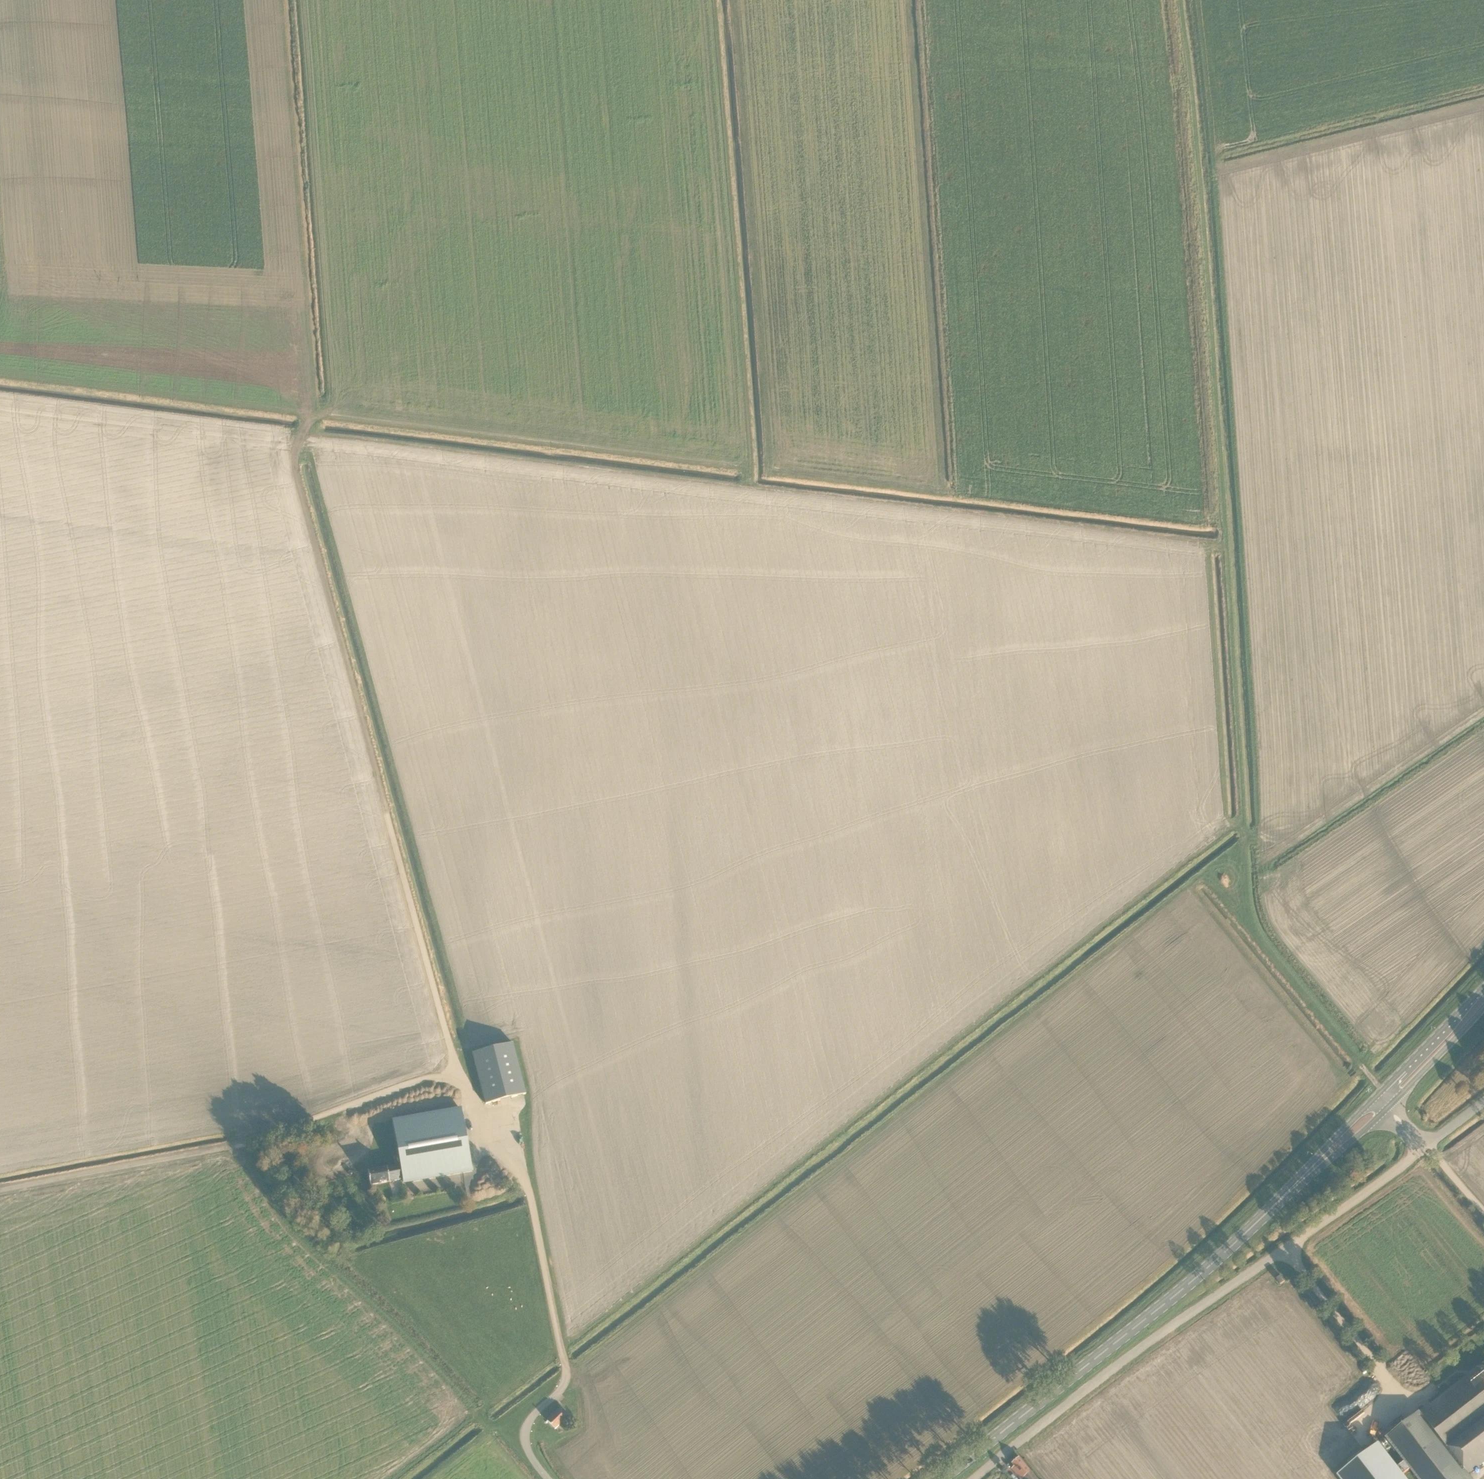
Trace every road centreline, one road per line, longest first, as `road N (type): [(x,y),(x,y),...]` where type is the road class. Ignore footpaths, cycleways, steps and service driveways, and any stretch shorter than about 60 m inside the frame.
road 1 (track): [(1382,1091),(1251,930),(1243,902),(1179,0)]
road 2 (unclassified): [(975,1478),(1421,1150)]
road 3 (track): [(0,1188),(238,1145),(329,1113)]
road 4 (primary): [(943,1478),(1206,1268)]
road 5 (primary): [(1382,1091),(1206,1268)]
road 6 (primary): [(1206,1268),(1391,1105)]
road 7 (primary): [(1483,990),(1382,1091)]
road 8 (primary): [(1391,1105),(1483,1007)]

